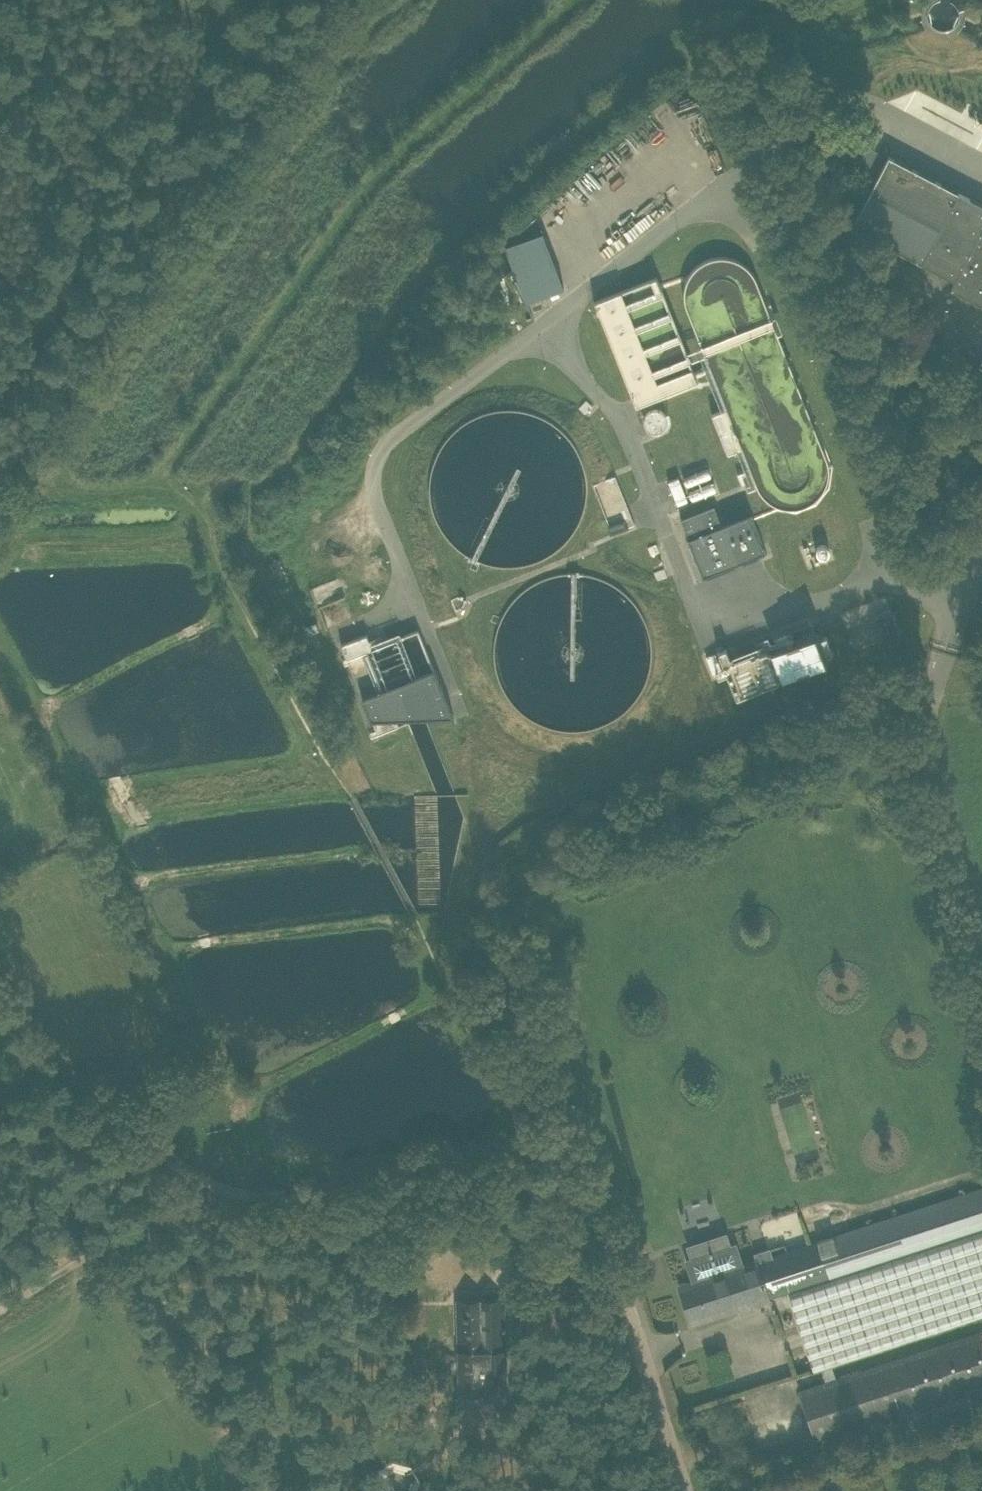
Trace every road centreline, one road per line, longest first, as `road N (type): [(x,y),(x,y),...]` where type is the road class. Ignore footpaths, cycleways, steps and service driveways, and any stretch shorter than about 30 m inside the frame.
road 1 (unclassified): [(684,1490),(593,1205),(572,1183),(397,1209),(317,1210),(229,1188),(0,1099)]
road 2 (track): [(400,0),(355,37),(0,535)]
road 3 (track): [(160,477),(385,163),(576,0)]
road 4 (track): [(0,644),(225,1082),(229,1188)]
road 5 (track): [(337,0),(0,473)]
road 6 (unclassified): [(981,947),(931,766),(928,718),(947,649)]
road 7 (track): [(0,1316),(229,1188)]
road 8 (track): [(42,472),(76,487),(125,488),(160,477)]

